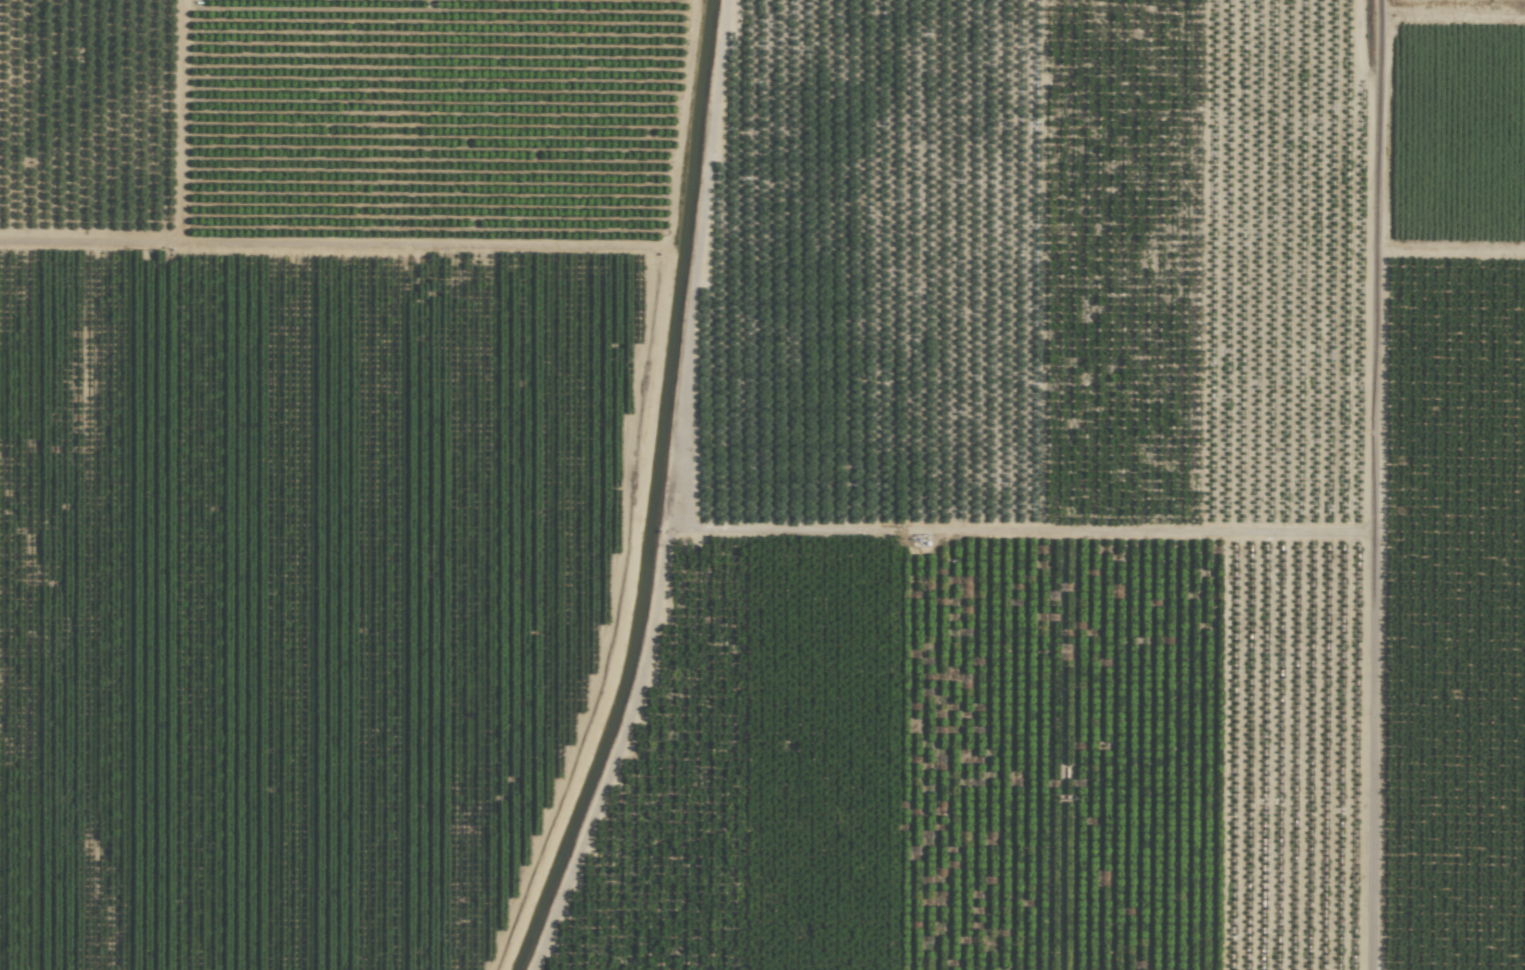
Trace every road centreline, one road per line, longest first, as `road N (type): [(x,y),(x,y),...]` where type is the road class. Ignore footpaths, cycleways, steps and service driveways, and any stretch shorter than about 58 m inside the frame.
road 1 (residential): [(1384,0),(1384,969)]
road 2 (track): [(1384,251),(1524,250)]

